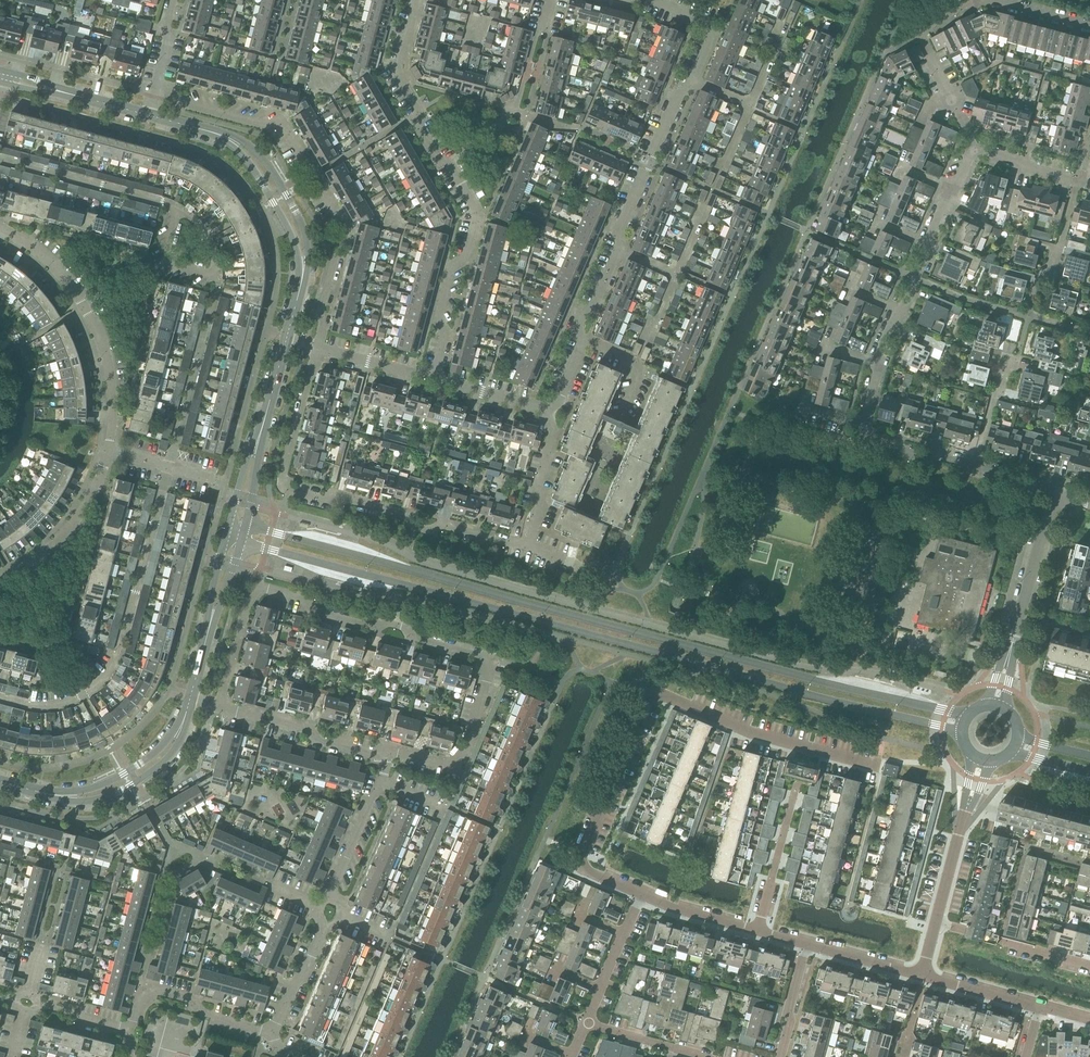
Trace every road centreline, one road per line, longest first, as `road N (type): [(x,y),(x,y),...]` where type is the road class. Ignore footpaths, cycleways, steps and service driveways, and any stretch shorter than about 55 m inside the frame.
road 1 (tertiary): [(970,714),(792,675),(245,526)]
road 2 (tertiary): [(241,543),(963,732)]
road 3 (residential): [(382,755),(461,761),(487,662),(413,637),(407,628),(309,611),(301,600),(260,591),(243,623),(222,709)]
road 4 (residential): [(436,378),(448,332),(438,314),(481,211),(400,69),(417,0)]
road 5 (residential): [(528,547),(448,524),(414,527),(405,516),(286,489),(283,472),(319,348)]
road 6 (residential): [(319,348),(322,309),(348,234),(289,128),(188,107),(174,89),(156,85)]
road 7 (residential): [(581,339),(620,250),(627,210),(712,35),(681,12)]
road 8 (residential): [(169,468),(109,674),(59,704),(0,696)]
road 9 (residential): [(875,436),(869,424),(880,367),(969,153),(977,150)]
road 10 (residential): [(107,451),(110,371),(95,324),(53,264),(0,228)]
road 11 (residential): [(641,896),(580,863),(653,695)]
road 12 (residential): [(995,705),(1058,501)]
road 13 (residential): [(219,277),(169,468)]
road 14 (residential): [(977,150),(921,35),(977,0)]
road 15 (residential): [(758,930),(808,747)]
road 16 (residential): [(0,160),(176,206)]
road 17 (residential): [(271,1033),(210,1018),(191,998),(147,988),(131,1029)]
road 18 (residential): [(0,583),(66,533),(107,451)]
road 19 (tertiary): [(304,271),(306,236),(286,193),(255,150),(220,134)]
road 20 (residential): [(382,755),(222,709)]
road 21 (residential): [(808,747),(653,695)]
road 22 (tertiary): [(220,134),(262,183),(304,271)]
road 23 (tertiary): [(66,796),(100,797),(136,782),(174,749),(184,722)]
road 24 (tertiary): [(184,722),(140,764),(66,796)]
road 25 (residential): [(333,912),(381,779)]
road 26 (residential): [(586,1023),(641,896)]
road 27 (residential): [(554,412),(528,547)]
road 28 (residential): [(271,1033),(333,912)]
road 29 (residential): [(973,935),(1008,809)]
road 30 (residential): [(938,926),(971,800)]
road 31 (residential): [(708,1056),(586,1023)]
road 32 (residential): [(554,412),(436,378)]
road 33 (residential): [(925,977),(807,944)]
road 34 (residential): [(581,339),(643,368),(624,418)]
road 35 (residential): [(758,930),(641,896)]
road 36 (residential): [(978,463),(997,388),(1020,351)]
road 37 (residential): [(436,378),(319,348)]
road 38 (residential): [(1089,966),(973,935)]

